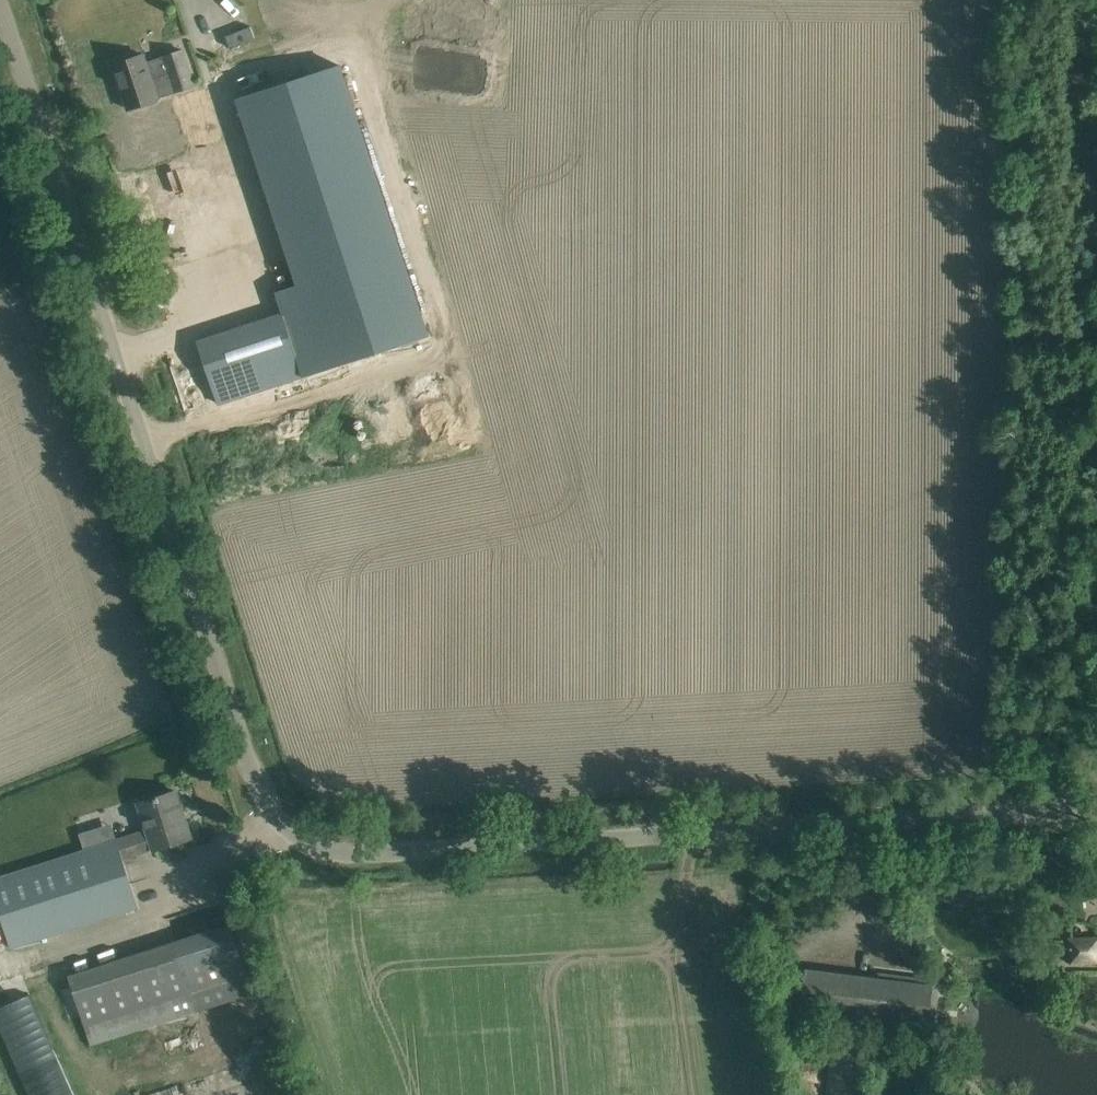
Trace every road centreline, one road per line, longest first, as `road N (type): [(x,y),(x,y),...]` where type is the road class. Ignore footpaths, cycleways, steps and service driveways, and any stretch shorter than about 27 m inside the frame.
road 1 (unclassified): [(1096,799),(1037,813),(356,855),(310,847),(274,825),(0,1)]

